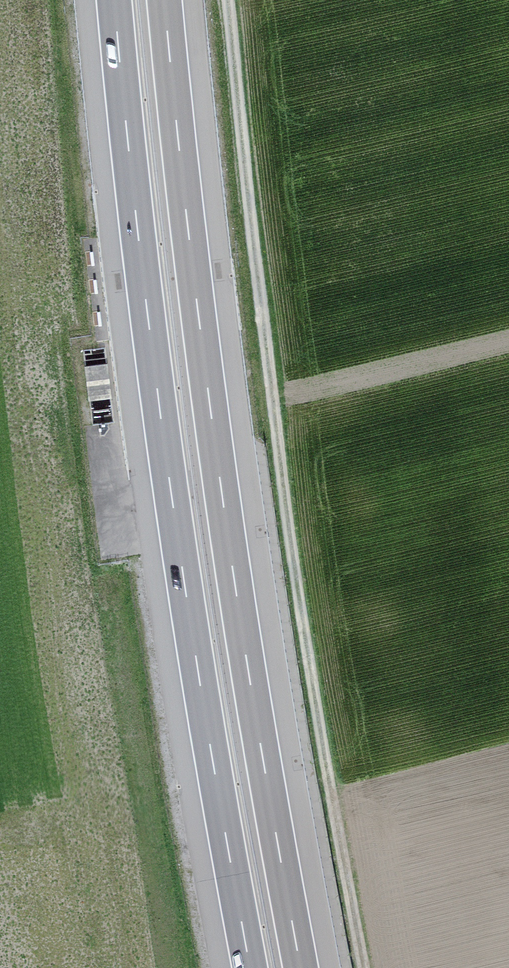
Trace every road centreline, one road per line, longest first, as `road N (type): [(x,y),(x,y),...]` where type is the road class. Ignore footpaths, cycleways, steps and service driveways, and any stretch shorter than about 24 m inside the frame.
road 1 (motorway): [(301,967),(221,489),(164,0)]
road 2 (motorway): [(114,0),(172,496),(250,967)]
road 3 (track): [(362,967),(290,538),(228,0)]

